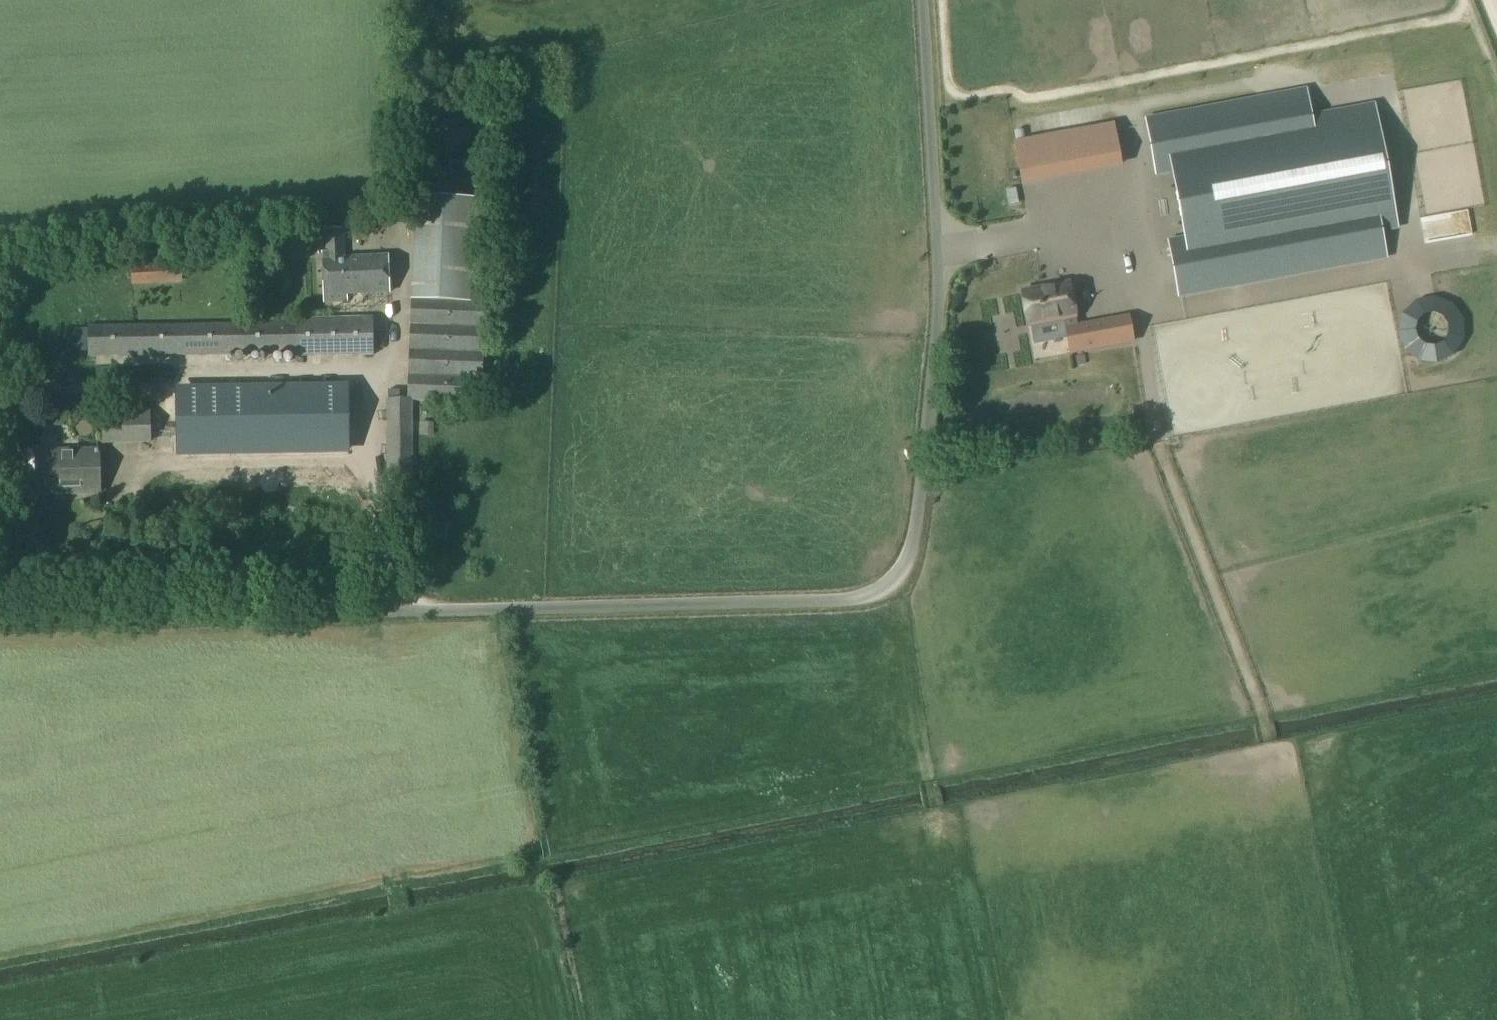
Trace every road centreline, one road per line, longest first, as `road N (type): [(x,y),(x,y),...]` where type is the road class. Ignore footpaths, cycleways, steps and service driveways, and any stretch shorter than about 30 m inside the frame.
road 1 (unclassified): [(0,624),(851,596),(874,588),(908,542),(932,343),(936,249),(922,0)]

